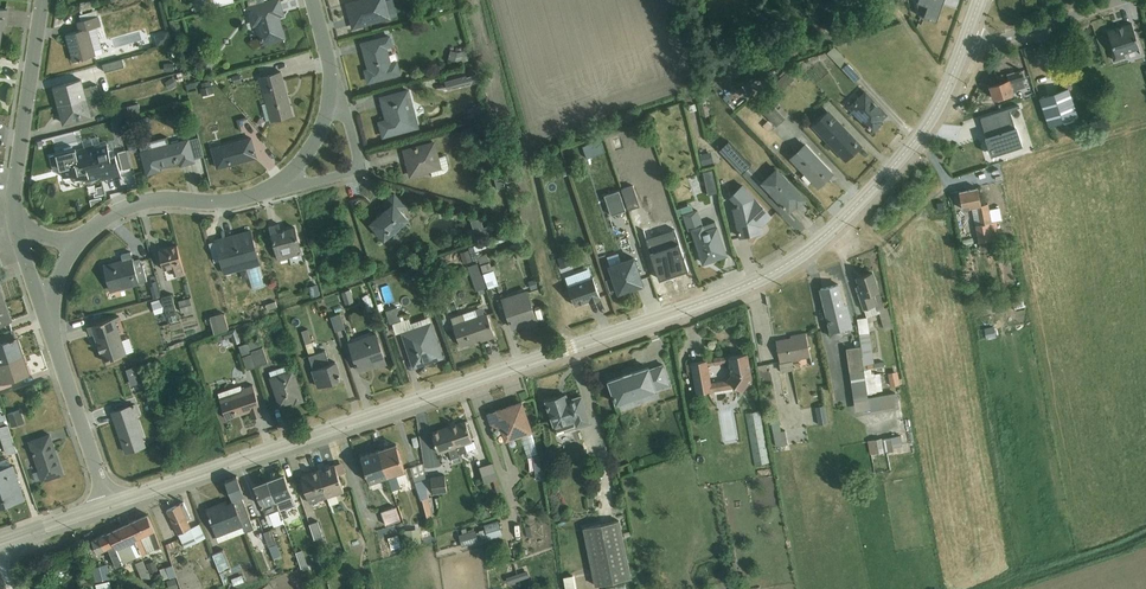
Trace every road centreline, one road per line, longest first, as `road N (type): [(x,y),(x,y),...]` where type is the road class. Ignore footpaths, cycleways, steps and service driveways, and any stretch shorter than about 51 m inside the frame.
road 1 (tertiary): [(110,506),(682,310),(787,264),(867,193),(928,122),(964,41)]
road 2 (residential): [(42,0),(16,175),(17,226)]
road 3 (residential): [(287,177),(243,200),(139,203),(76,241)]
road 4 (residential): [(40,305),(110,506)]
road 5 (residential): [(964,41),(999,41),(1118,0)]
road 6 (residential): [(332,101),(347,120),(359,169),(304,184),(287,177)]

